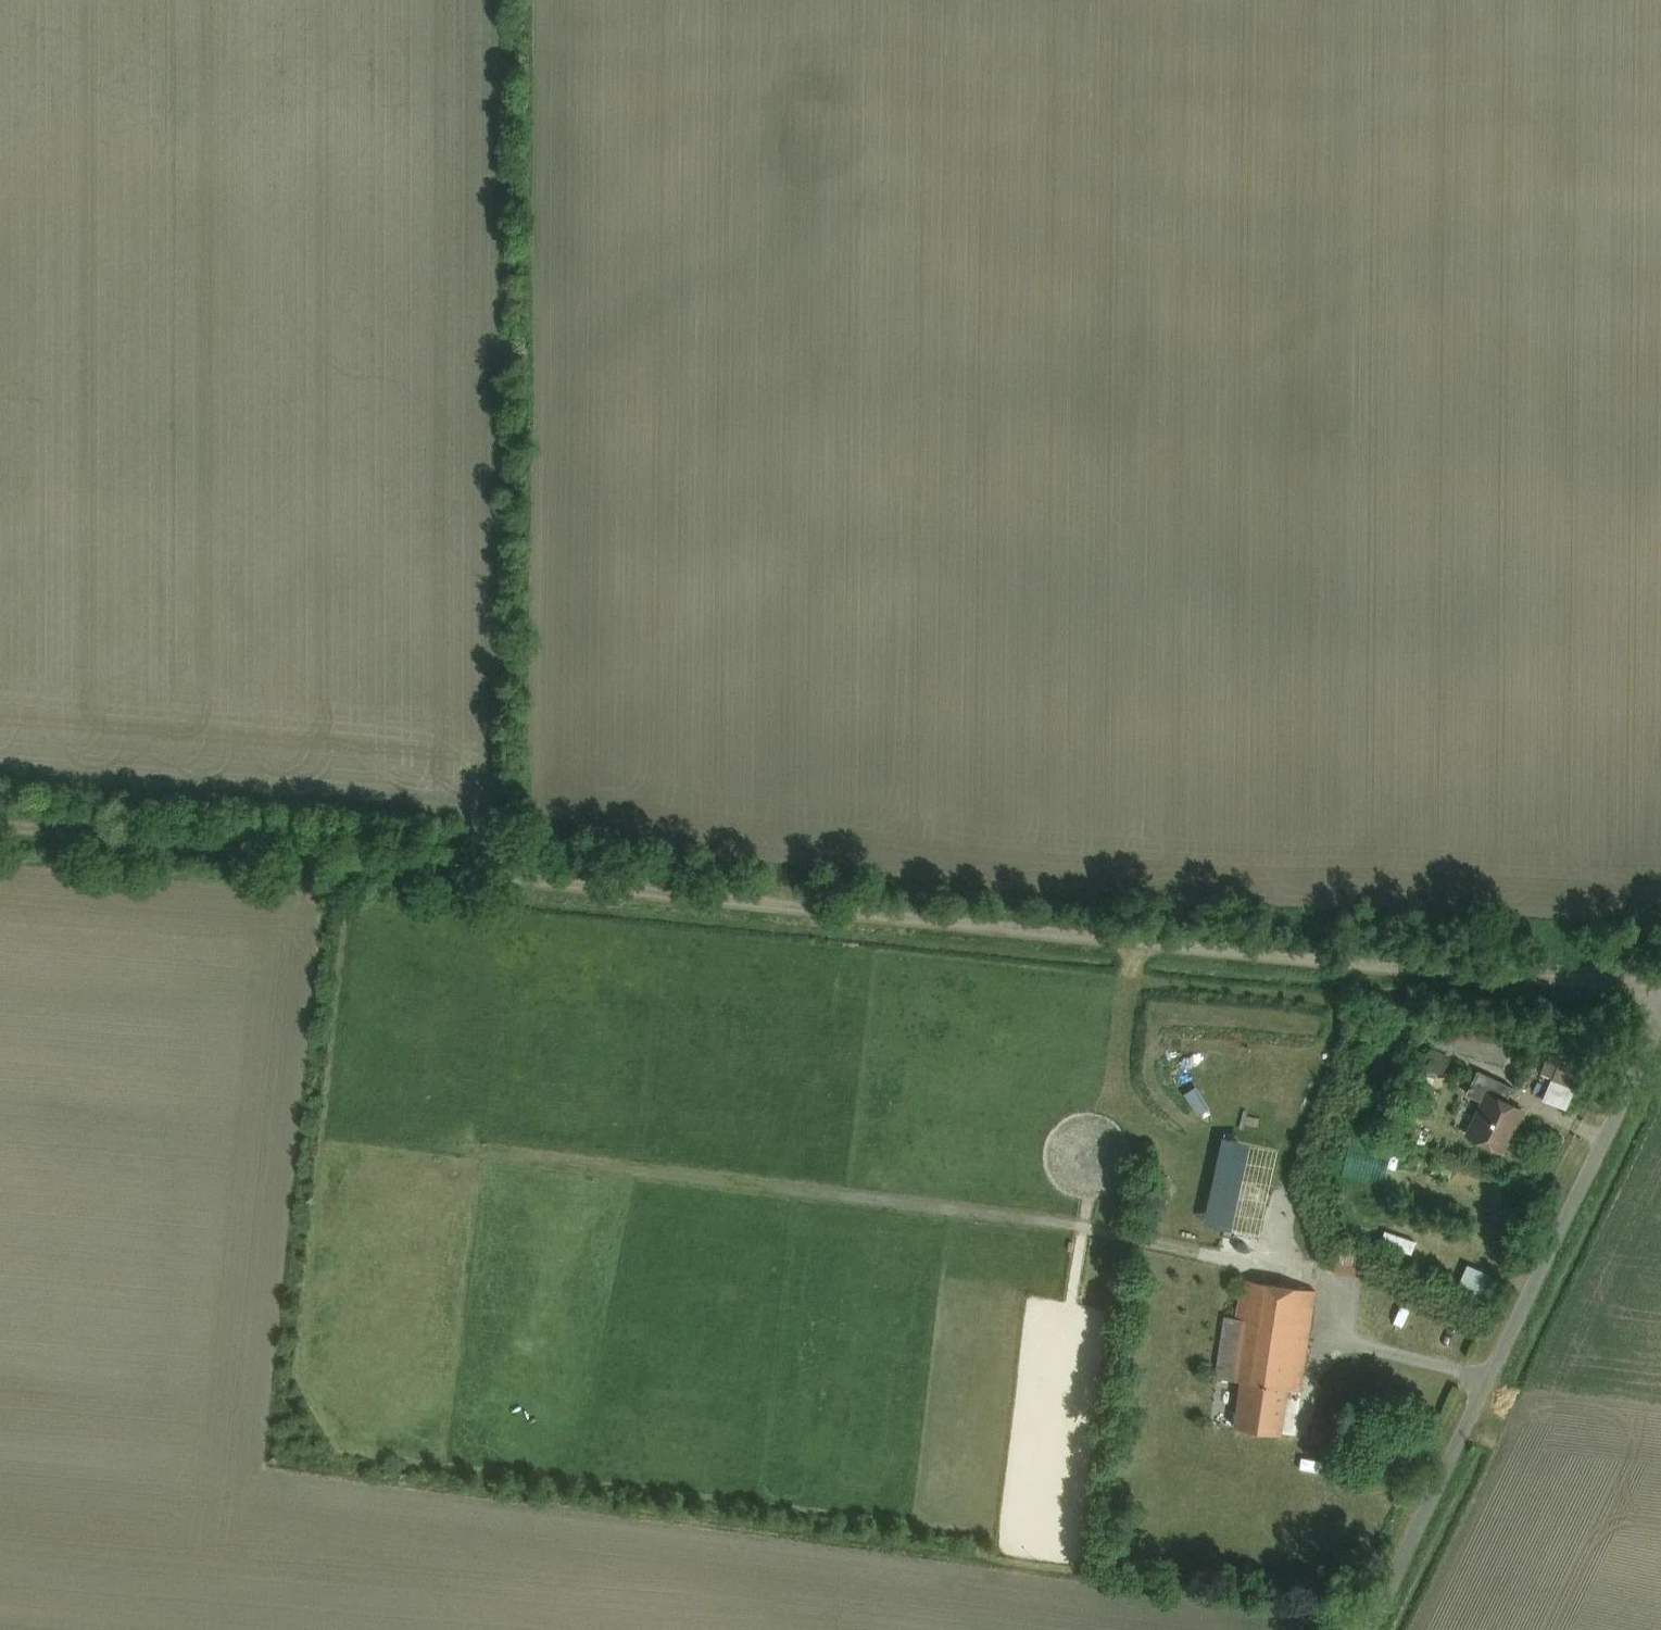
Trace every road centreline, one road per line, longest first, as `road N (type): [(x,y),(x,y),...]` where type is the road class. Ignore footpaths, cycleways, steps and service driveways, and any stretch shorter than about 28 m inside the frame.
road 1 (track): [(0,832),(1660,987)]
road 2 (track): [(1368,1629),(1660,1018)]

